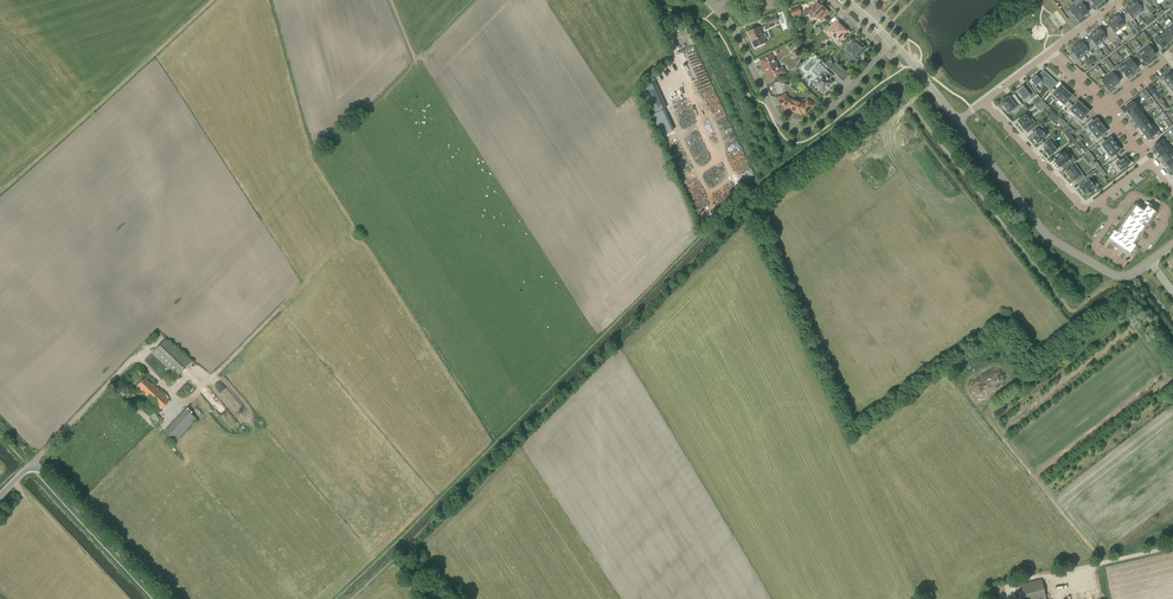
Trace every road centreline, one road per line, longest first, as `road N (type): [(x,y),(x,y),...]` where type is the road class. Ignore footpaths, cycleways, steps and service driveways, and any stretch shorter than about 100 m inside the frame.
road 1 (residential): [(891,42),(807,129),(778,120),(717,9)]
road 2 (unclassified): [(0,497),(33,464),(163,598)]
road 3 (residential): [(1099,201),(1080,205),(983,103)]
road 4 (unclassified): [(1172,243),(1118,276),(1038,225)]
road 5 (residential): [(978,273),(895,163)]
road 6 (unclassified): [(1038,225),(957,121)]
road 7 (residential): [(895,163),(815,228),(828,252)]

